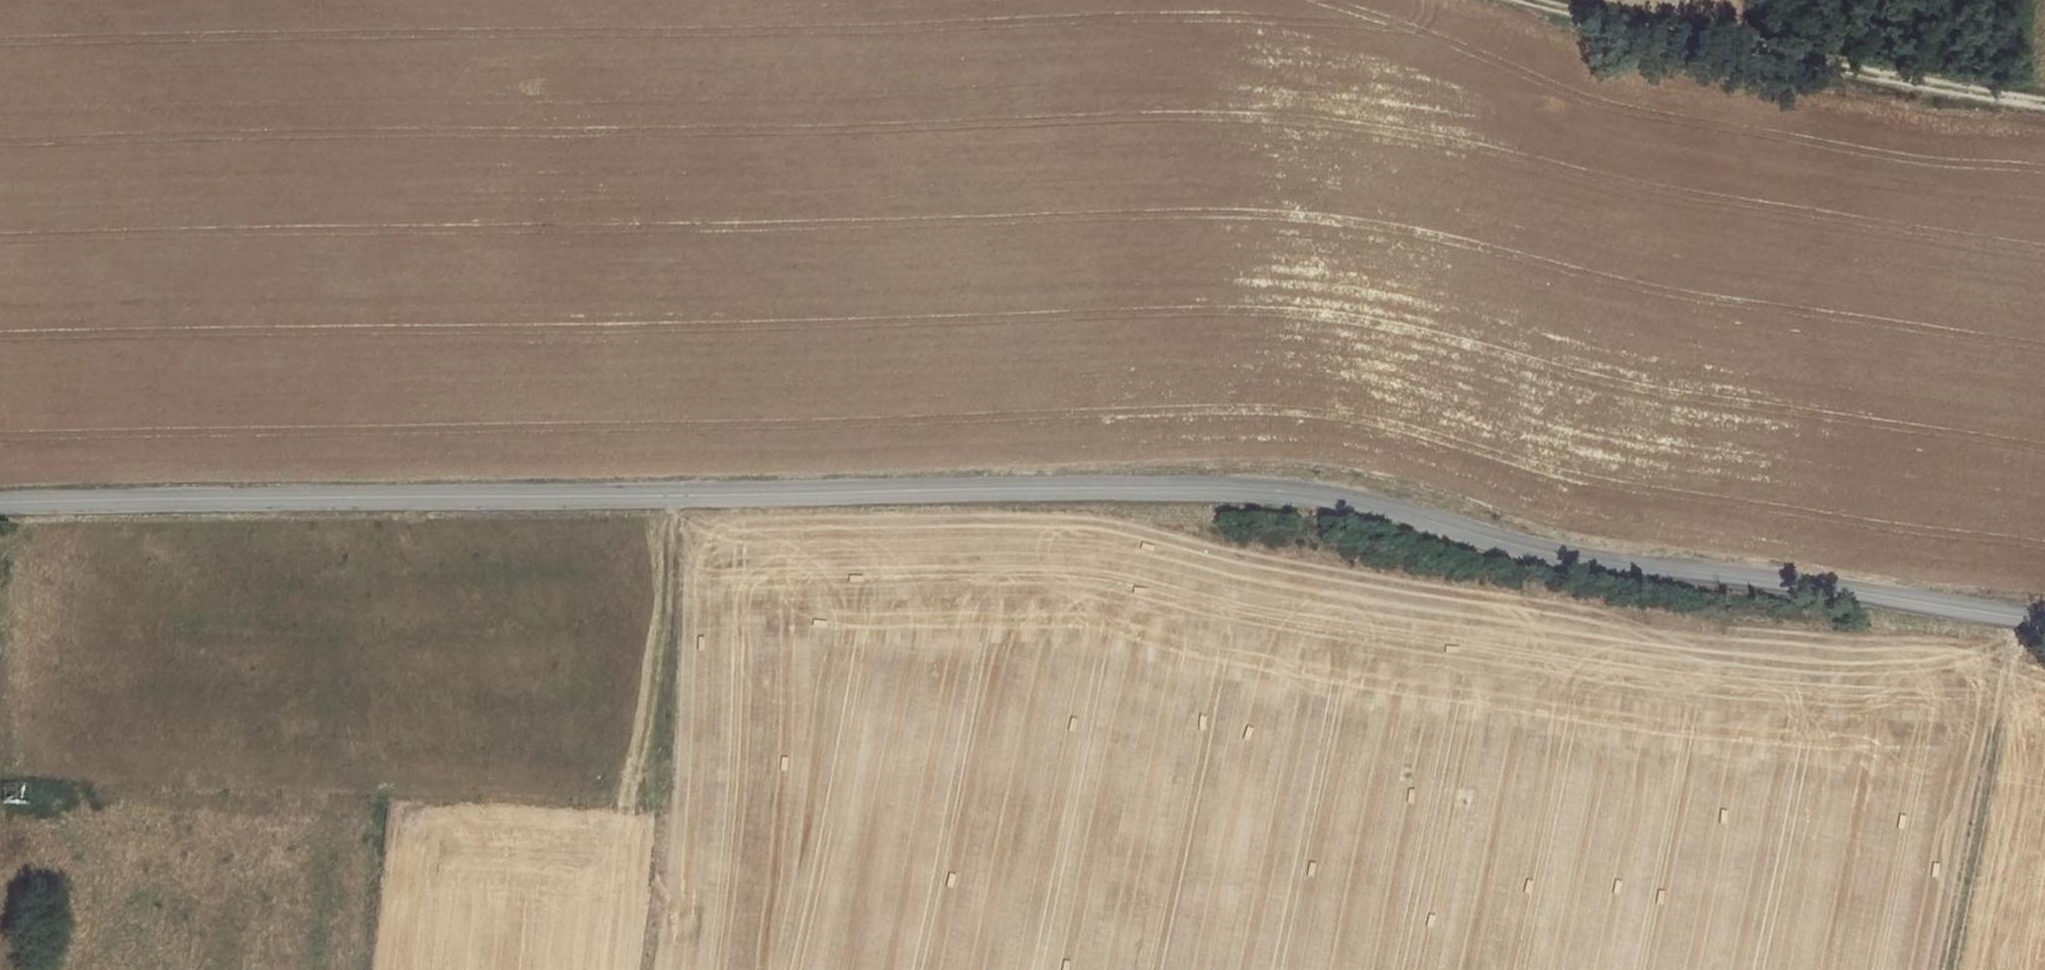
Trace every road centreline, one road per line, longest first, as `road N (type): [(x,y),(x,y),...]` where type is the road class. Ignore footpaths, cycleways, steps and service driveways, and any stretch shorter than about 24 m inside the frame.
road 1 (unclassified): [(0,500),(1100,487),(1321,499),(1574,560),(2044,621)]
road 2 (track): [(2044,103),(1857,73),(1531,0)]
road 3 (track): [(670,493),(624,969)]
road 4 (track): [(2021,617),(1952,969)]

